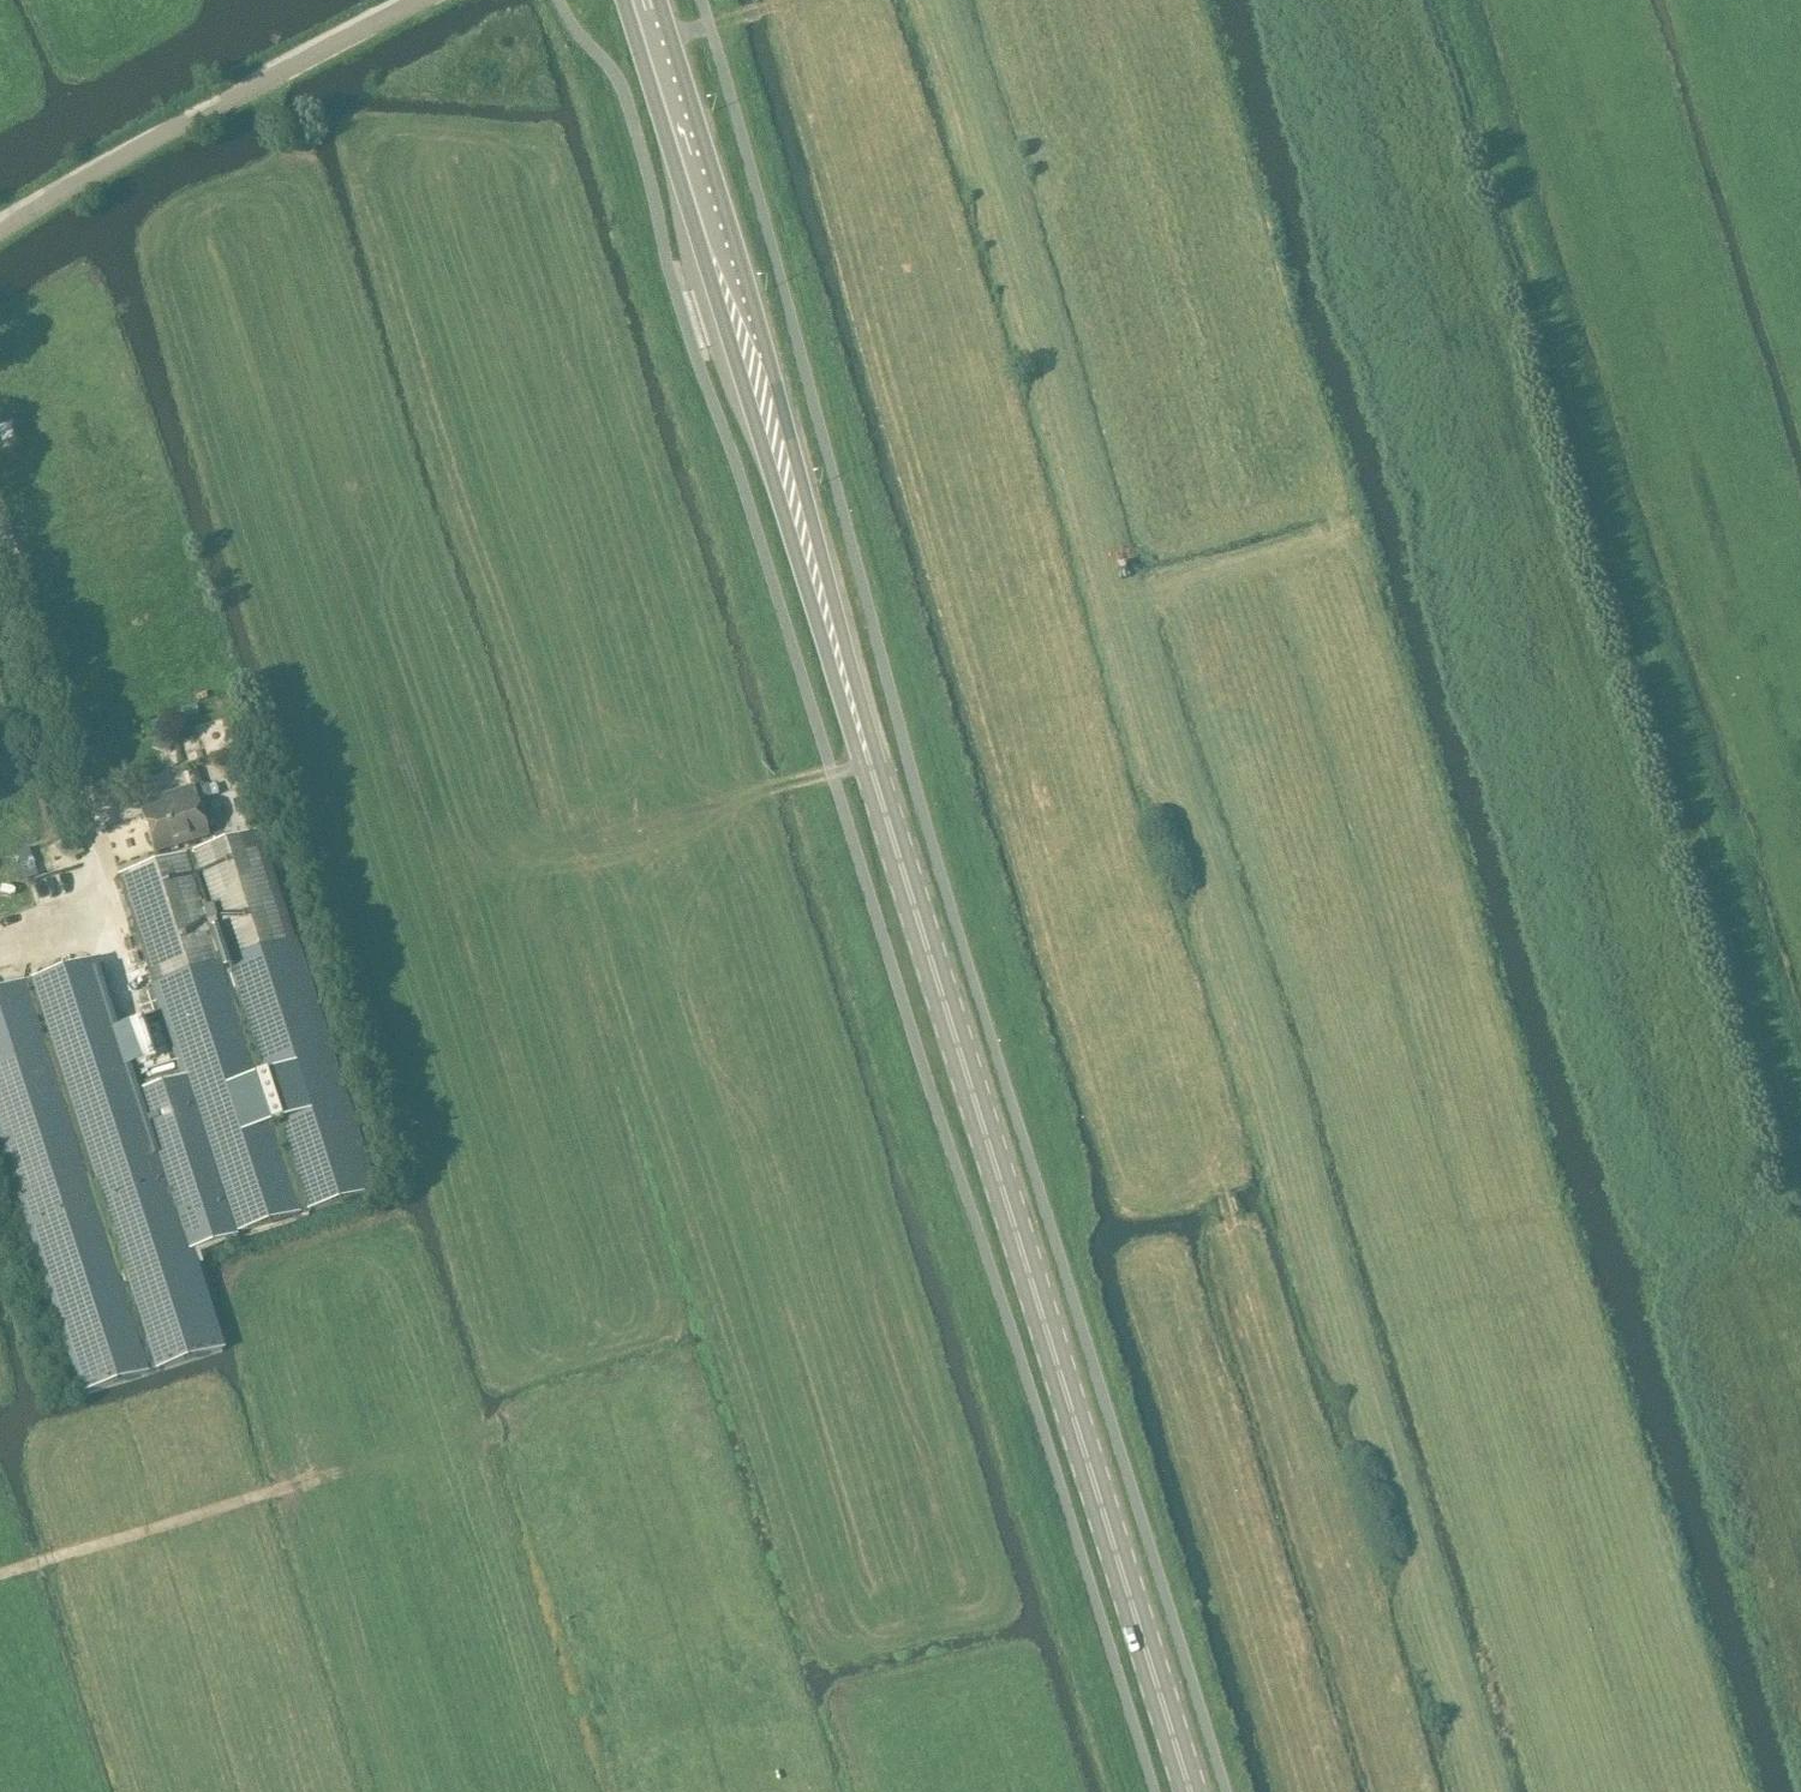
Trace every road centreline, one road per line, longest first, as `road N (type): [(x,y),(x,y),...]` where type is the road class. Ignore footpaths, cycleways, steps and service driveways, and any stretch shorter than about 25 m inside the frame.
road 1 (primary): [(1191,1791),(634,0)]
road 2 (unclassified): [(0,237),(421,0)]

